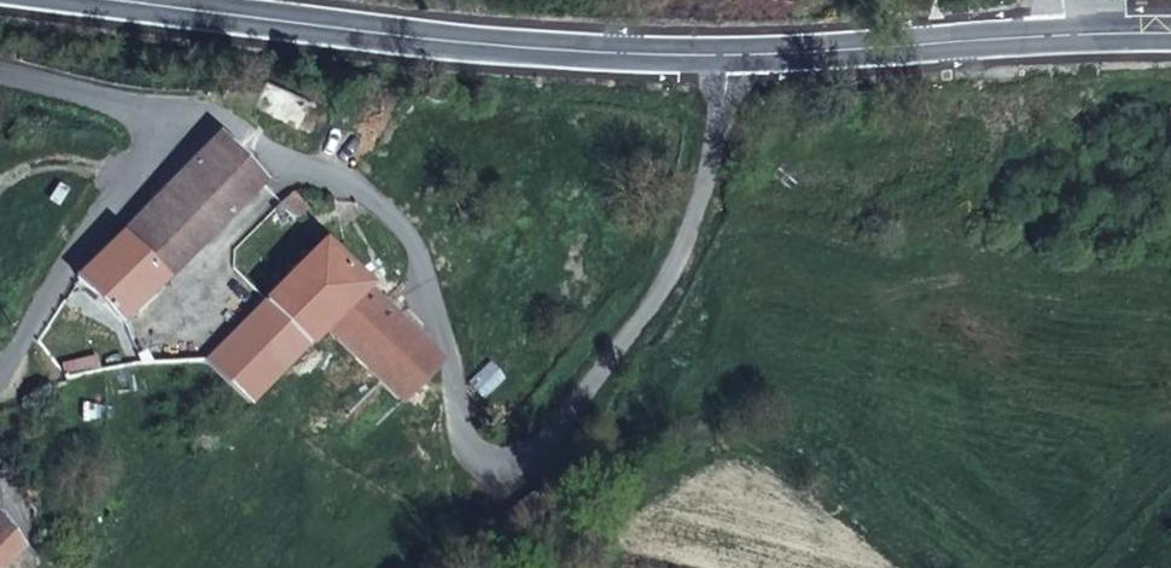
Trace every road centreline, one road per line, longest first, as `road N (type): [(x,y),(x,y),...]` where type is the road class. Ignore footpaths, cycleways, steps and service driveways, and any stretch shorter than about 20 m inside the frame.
road 1 (secondary): [(732,52),(641,53),(157,0)]
road 2 (residential): [(732,52),(719,115),(647,302),(531,461),(505,472),(475,462)]
road 3 (residential): [(169,118),(233,133),(358,185),(423,263),(436,349),(475,462)]
road 4 (secondary): [(1077,32),(732,52)]
road 5 (residential): [(169,118),(0,342)]
road 6 (residential): [(0,68),(169,118)]

